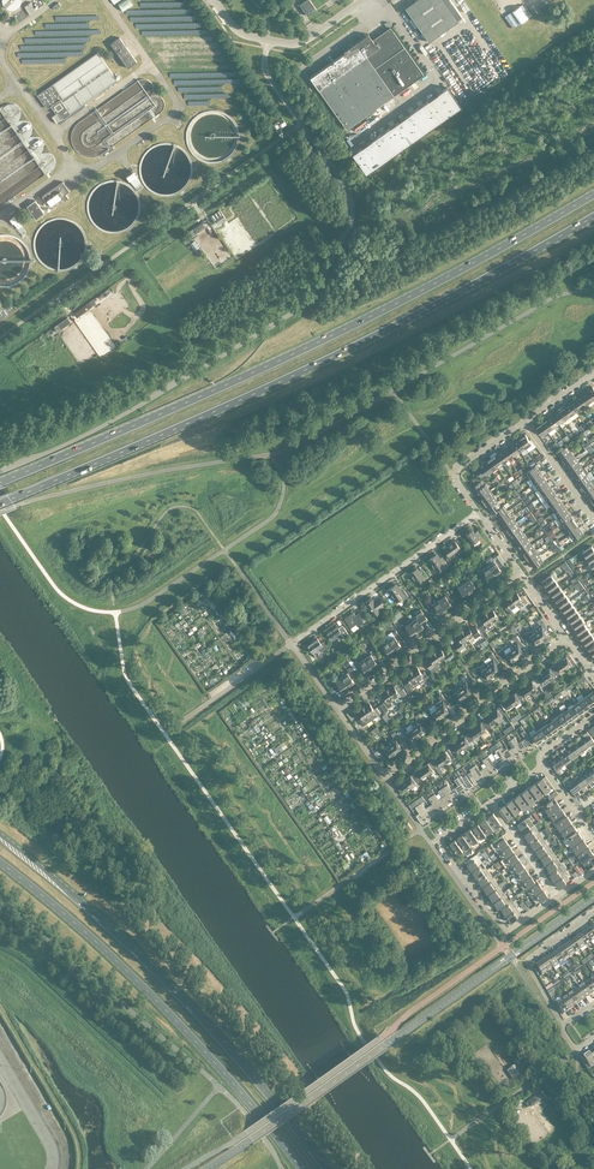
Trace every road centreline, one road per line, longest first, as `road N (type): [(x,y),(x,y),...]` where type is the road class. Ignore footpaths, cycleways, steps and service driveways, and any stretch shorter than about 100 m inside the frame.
road 1 (trunk): [(593,194),(304,349),(0,482)]
road 2 (trunk): [(0,503),(292,377),(593,218)]
road 3 (unclassified): [(0,473),(112,421),(277,323),(316,290),(348,231),(352,205),(300,124)]
road 4 (trunk): [(327,1168),(190,1005),(0,835)]
road 5 (trunk): [(0,861),(141,986),(301,1168)]
road 6 (unclassified): [(282,1168),(227,1093),(0,902)]
road 7 (unclassified): [(300,124),(0,338)]
road 8 (residential): [(335,706),(384,776),(565,634)]
road 9 (residential): [(335,706),(290,643),(480,511)]
road 10 (residential): [(556,897),(503,928),(438,841),(490,804)]
road 11 (residential): [(335,706),(525,573)]
road 12 (residential): [(565,1025),(522,961),(593,912)]
road 13 (residential): [(526,423),(453,474),(480,511)]

